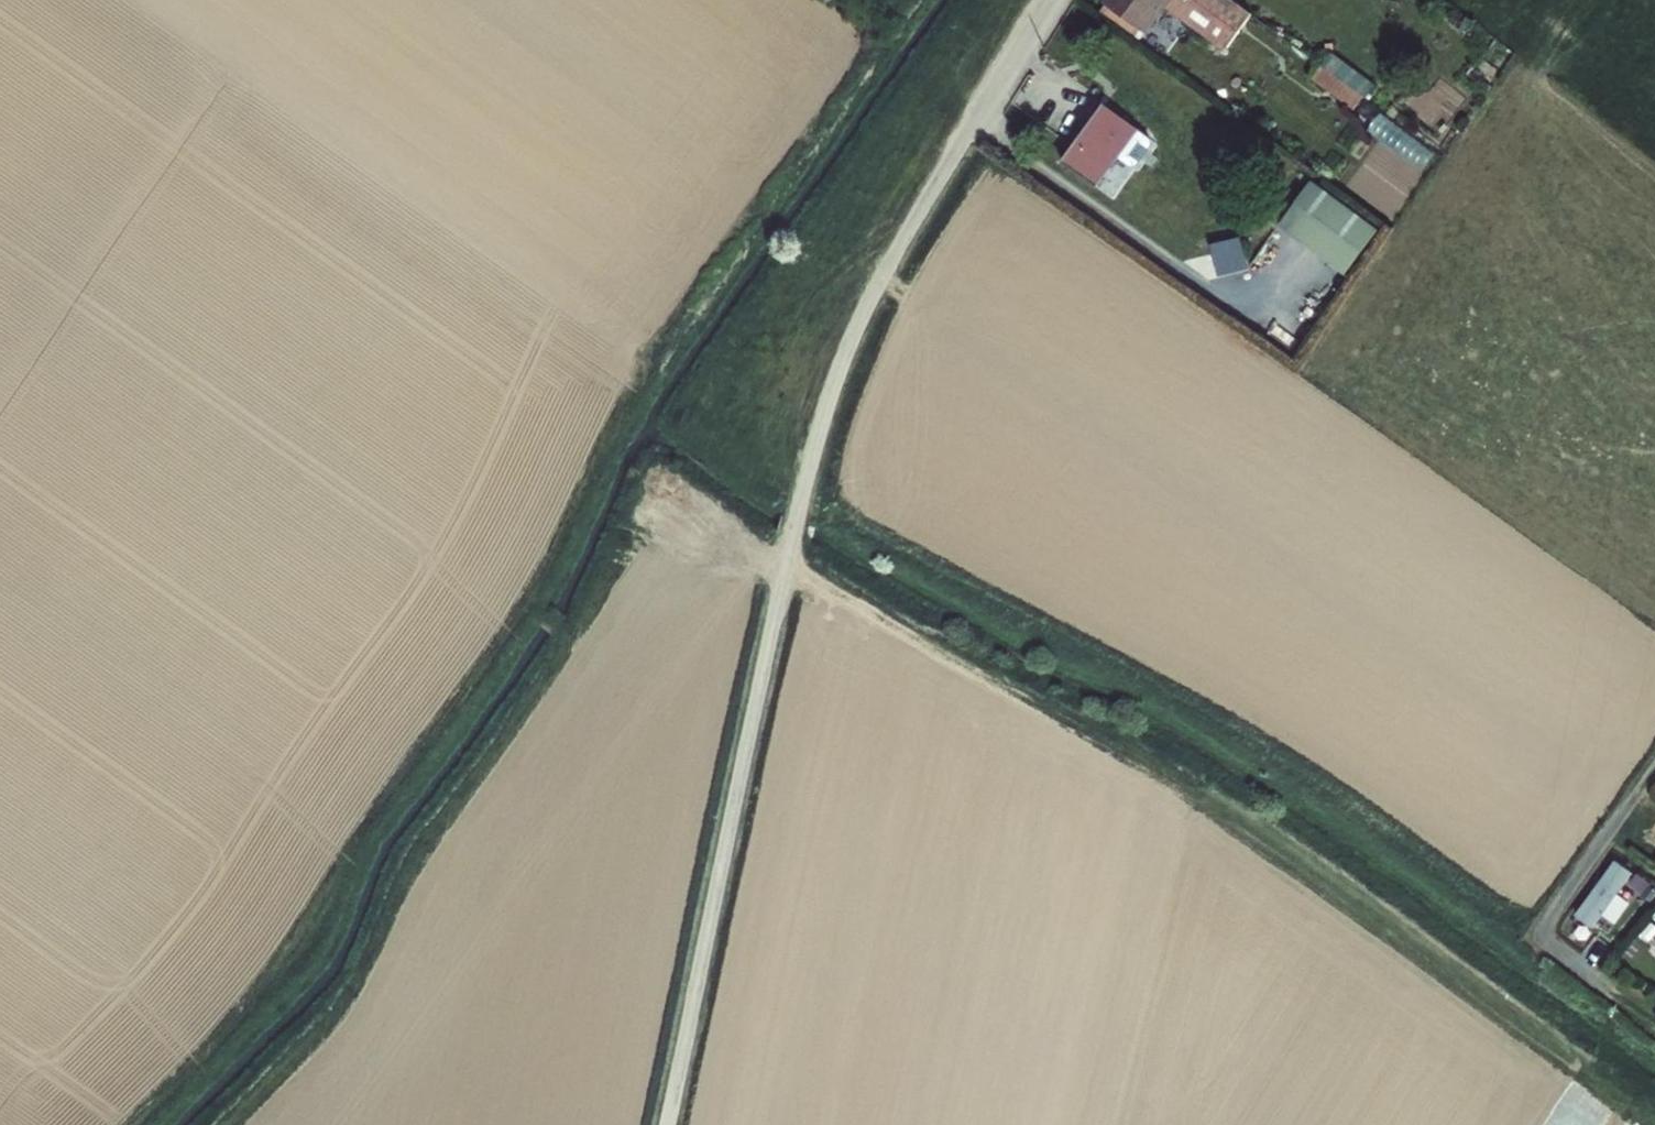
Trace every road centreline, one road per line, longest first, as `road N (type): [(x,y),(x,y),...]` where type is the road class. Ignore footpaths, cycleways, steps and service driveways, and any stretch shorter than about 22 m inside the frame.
road 1 (unclassified): [(1052,0),(875,287),(831,387),(773,620),(668,1124)]

